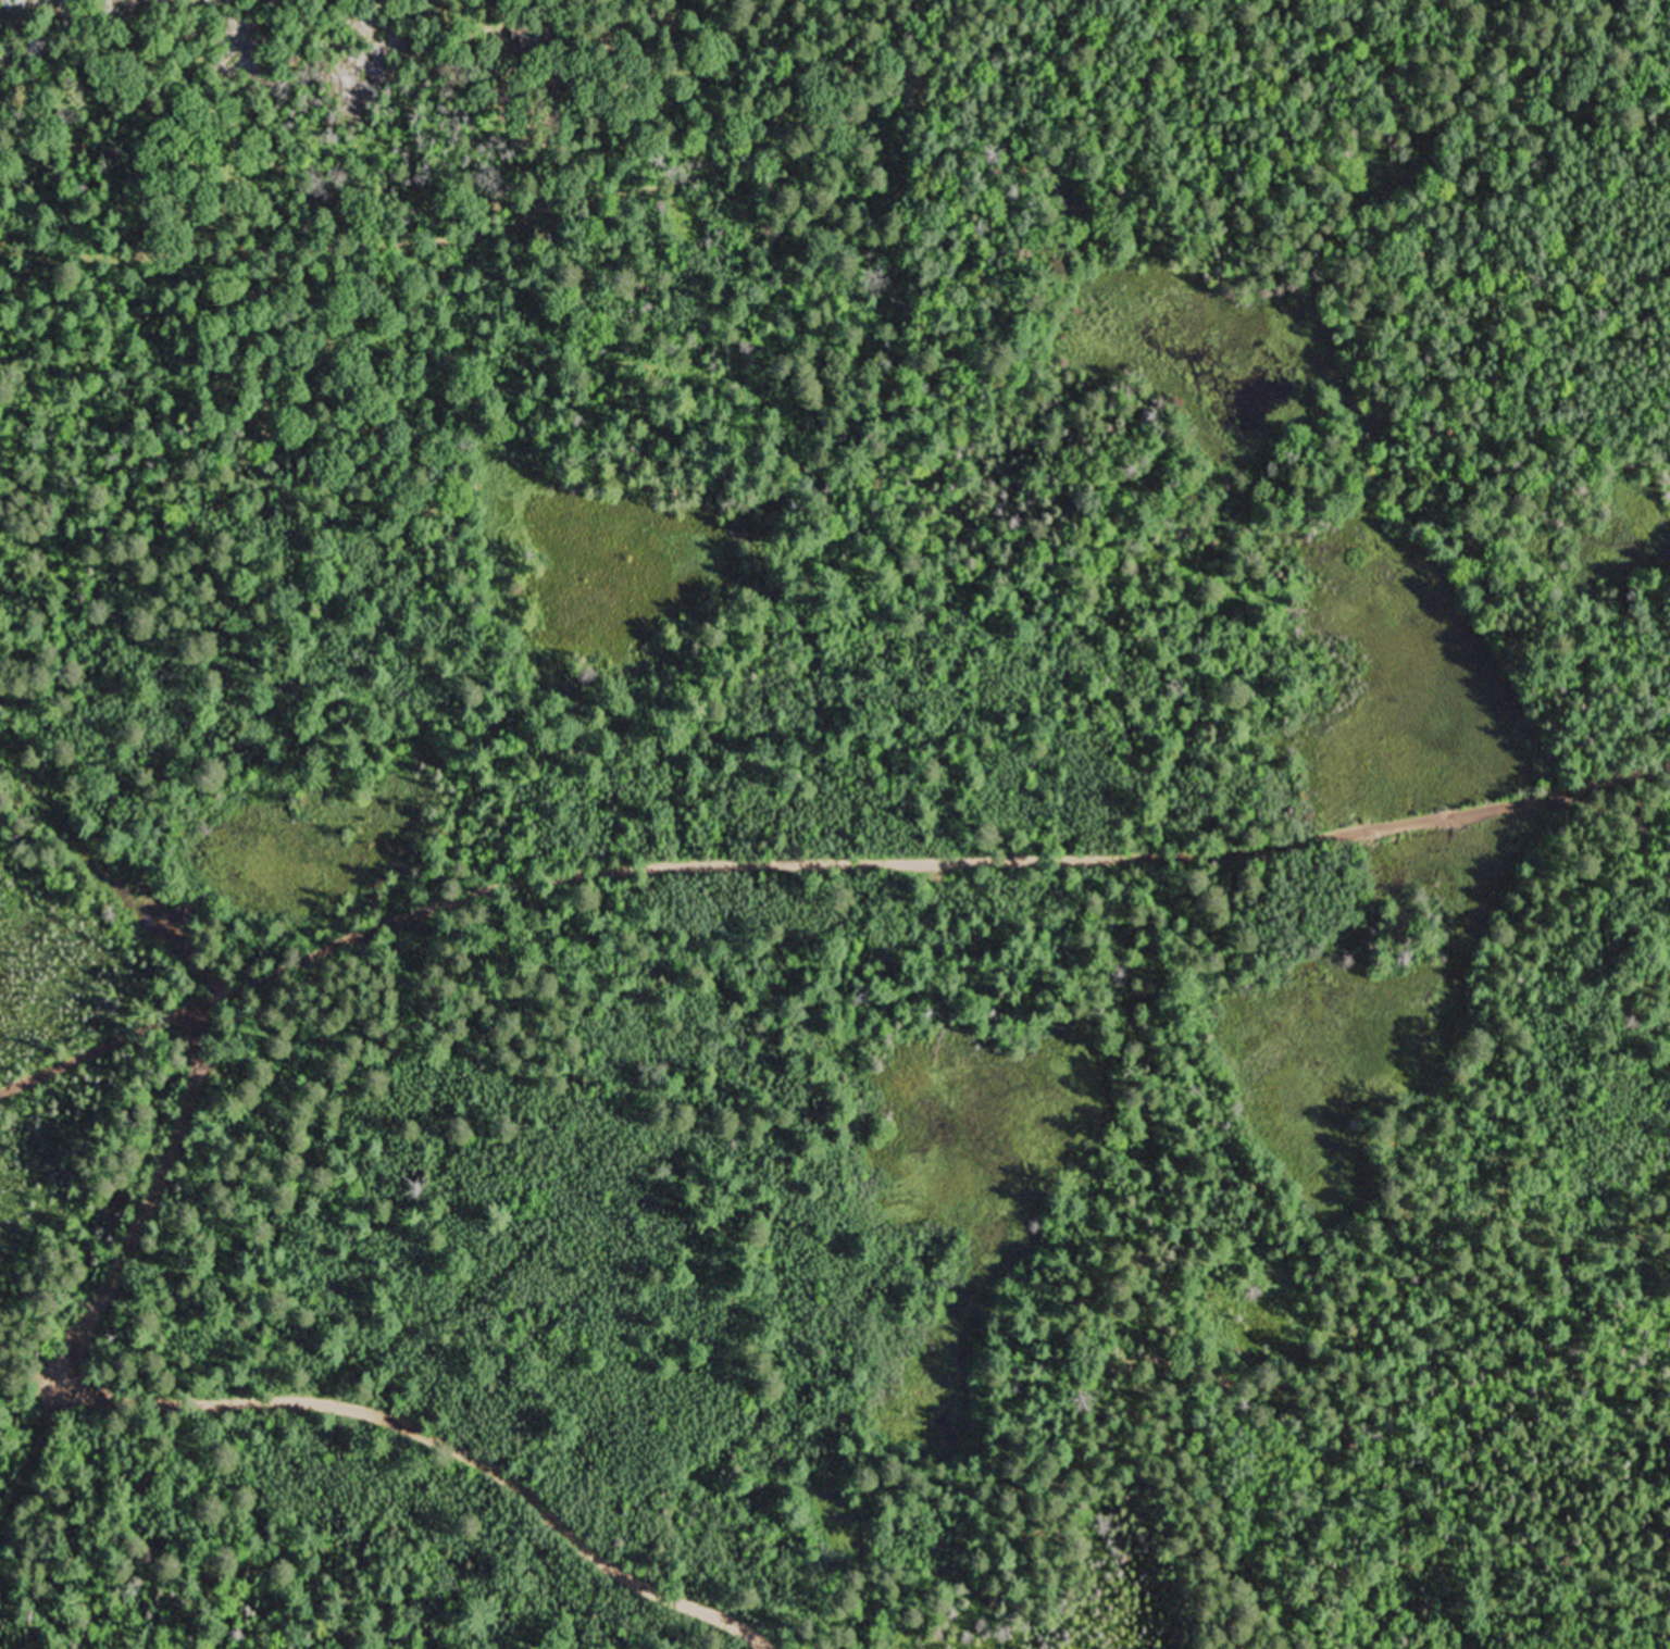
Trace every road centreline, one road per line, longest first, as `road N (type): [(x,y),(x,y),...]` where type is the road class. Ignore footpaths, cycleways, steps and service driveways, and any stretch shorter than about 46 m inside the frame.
road 1 (residential): [(1669,771),(1235,855),(661,867),(491,890),(390,923),(0,1095)]
road 2 (track): [(0,252),(136,260),(446,242),(728,168),(884,98)]
road 3 (track): [(765,1648),(713,1614),(611,1570),(568,1536),(531,1491),(391,1417),(314,1401),(165,1404),(68,1394)]
road 4 (track): [(0,1536),(177,1159),(214,1002)]

